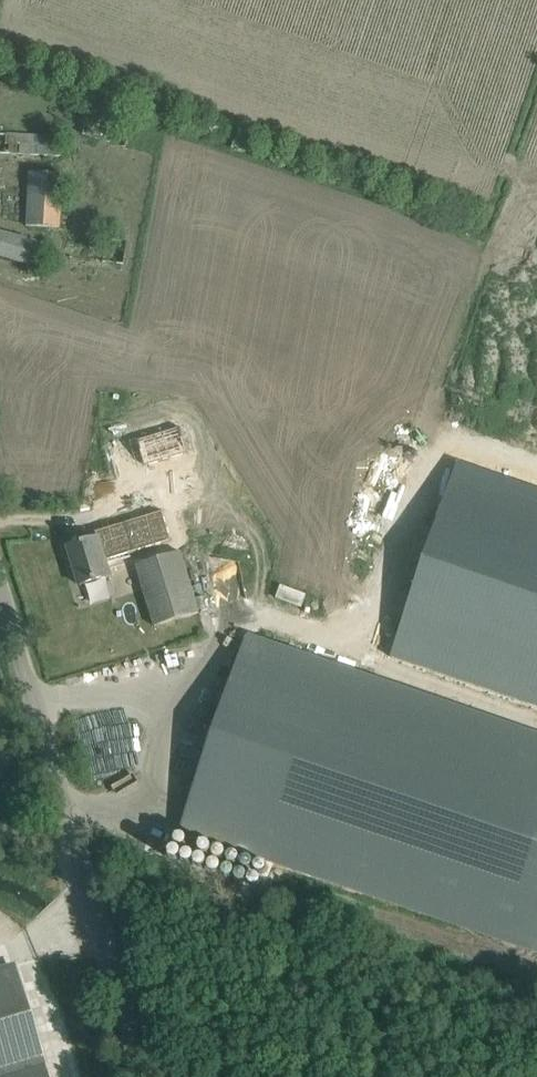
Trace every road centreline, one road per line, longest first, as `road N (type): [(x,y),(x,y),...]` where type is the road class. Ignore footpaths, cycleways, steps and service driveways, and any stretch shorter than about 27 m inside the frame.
road 1 (unclassified): [(143,1076),(0,611)]

